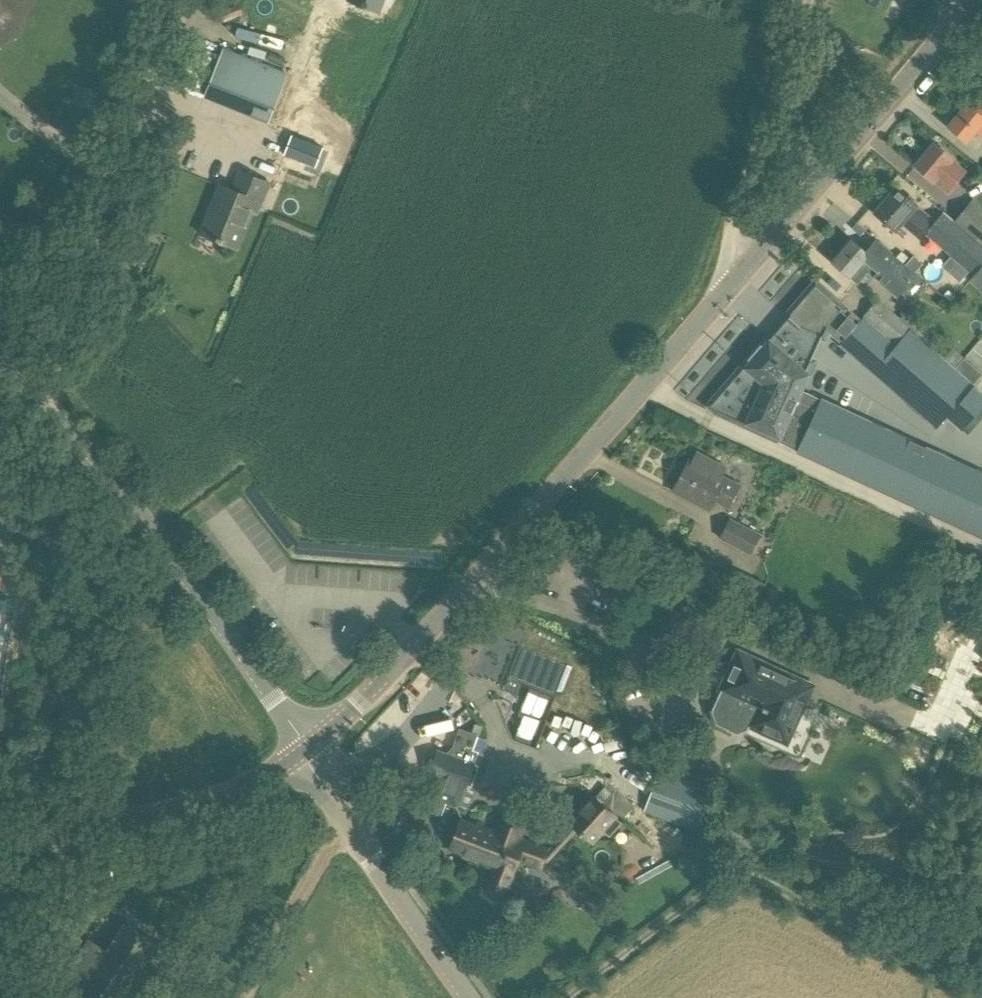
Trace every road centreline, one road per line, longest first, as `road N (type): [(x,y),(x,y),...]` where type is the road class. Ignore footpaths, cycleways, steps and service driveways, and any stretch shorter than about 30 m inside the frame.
road 1 (tertiary): [(304,749),(412,643),(974,0)]
road 2 (unclassified): [(304,749),(160,530),(95,450),(0,375)]
road 3 (track): [(981,989),(738,875),(713,886),(567,997)]
road 4 (tertiary): [(0,837),(131,824),(202,804),(304,749)]
road 5 (unclassified): [(304,749),(471,997)]
road 6 (track): [(245,997),(348,818)]

